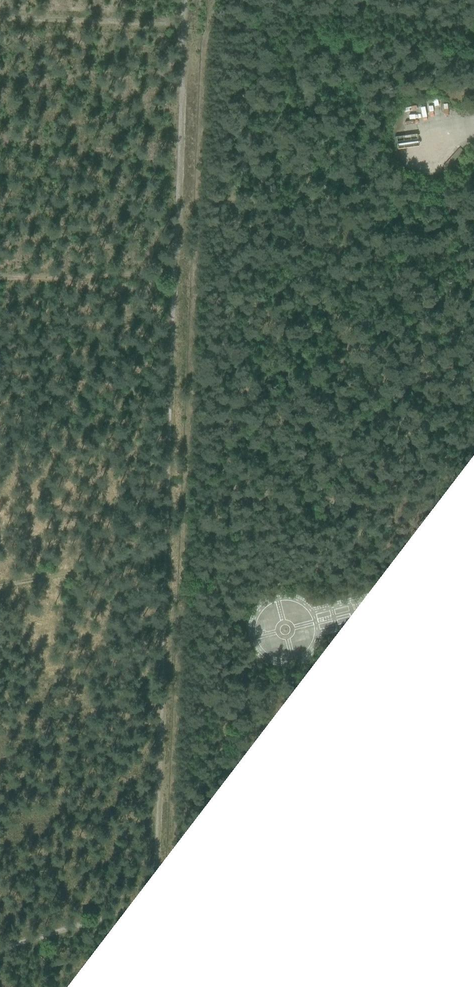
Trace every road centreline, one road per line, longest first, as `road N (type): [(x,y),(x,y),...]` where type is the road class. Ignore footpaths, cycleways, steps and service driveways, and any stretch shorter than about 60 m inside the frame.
road 1 (track): [(0,948),(139,904),(152,892),(176,270)]
road 2 (track): [(176,270),(187,0)]
road 3 (track): [(0,18),(186,24)]
road 4 (track): [(0,277),(176,270)]
road 5 (track): [(0,588),(166,554)]

